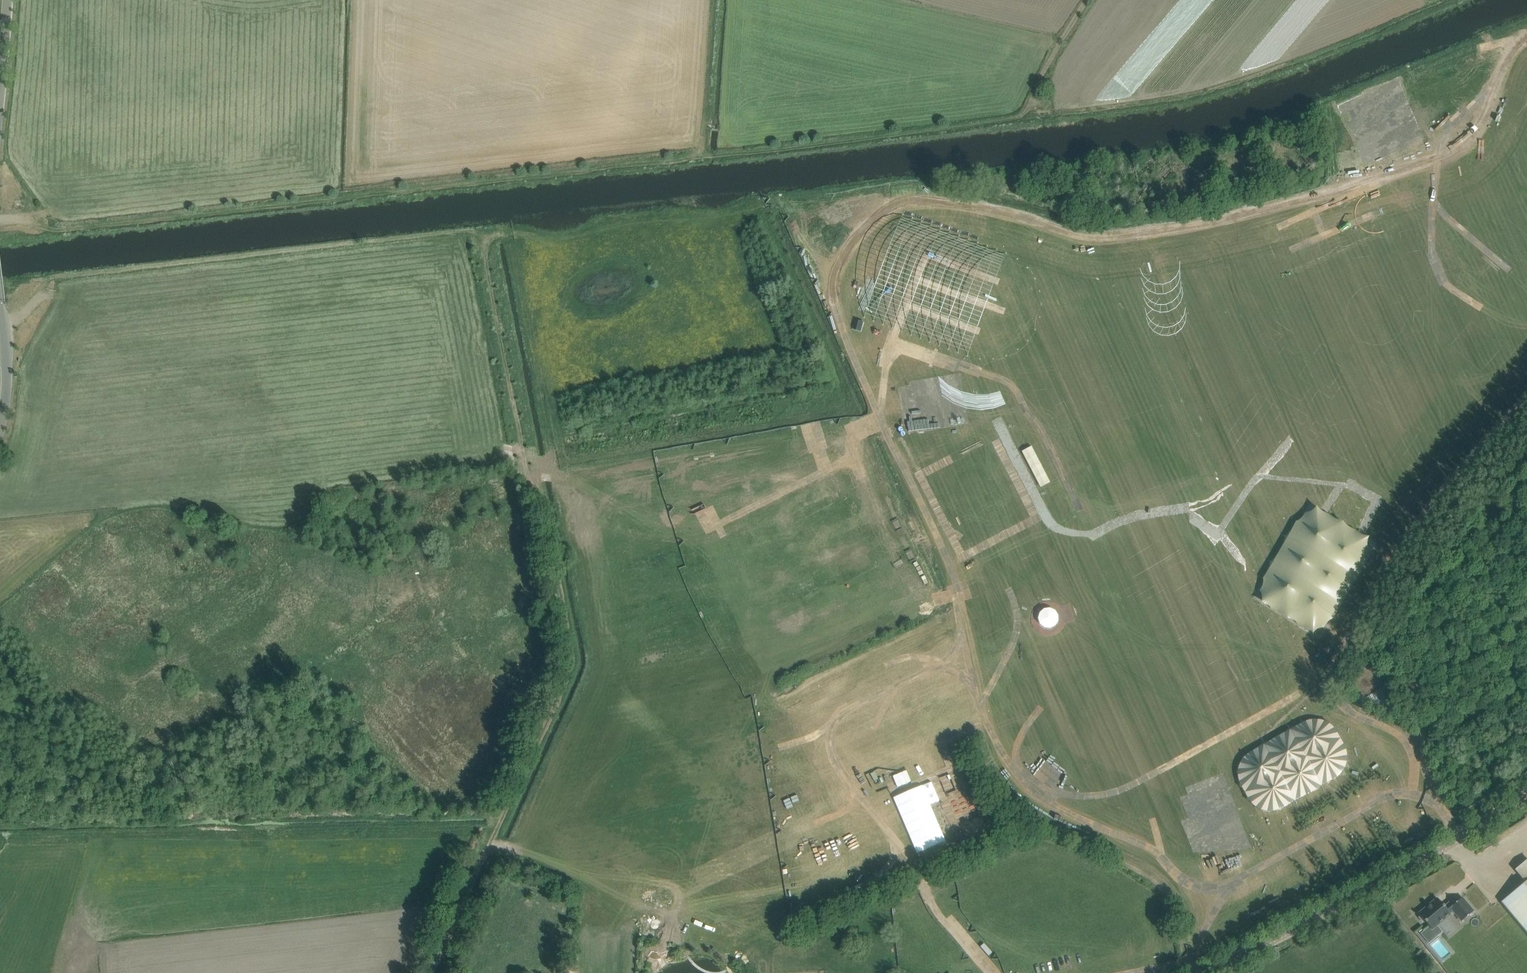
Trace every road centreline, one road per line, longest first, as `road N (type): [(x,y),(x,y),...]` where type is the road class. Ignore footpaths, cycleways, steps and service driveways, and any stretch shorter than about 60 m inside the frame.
road 1 (track): [(440,972),(574,659),(482,233)]
road 2 (tertiary): [(1208,972),(1424,862),(1526,797)]
road 3 (track): [(1093,0),(1046,65),(1022,119)]

